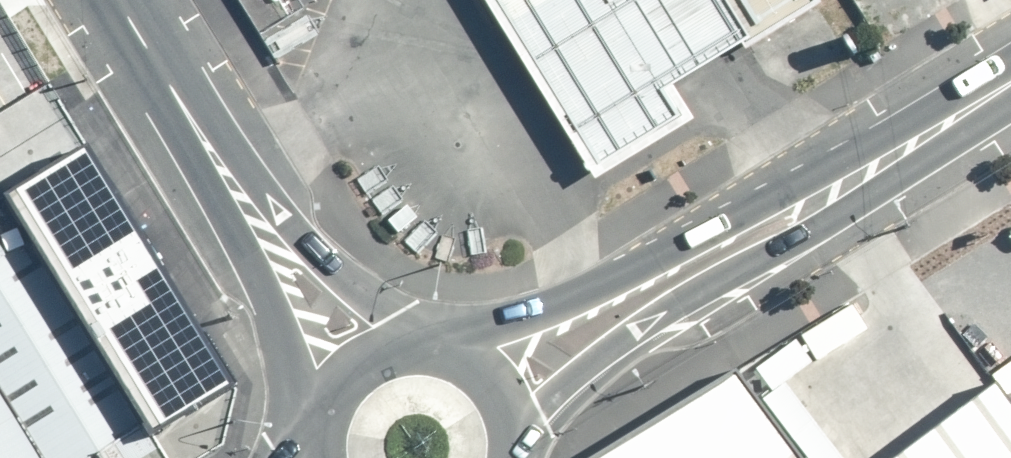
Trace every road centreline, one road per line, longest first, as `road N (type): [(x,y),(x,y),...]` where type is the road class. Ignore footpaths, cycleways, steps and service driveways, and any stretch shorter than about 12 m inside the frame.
road 1 (secondary): [(444,350),(516,326),(770,201),(860,177)]
road 2 (secondary): [(860,177),(793,239),(597,353),(514,428)]
road 3 (residential): [(238,195),(433,346)]
road 4 (residential): [(320,419),(288,357),(238,195)]
road 5 (residential): [(238,195),(118,0)]
road 6 (secondary): [(1010,84),(860,177)]
road 7 (secondary): [(320,419),(343,378),(369,358),(433,346)]

